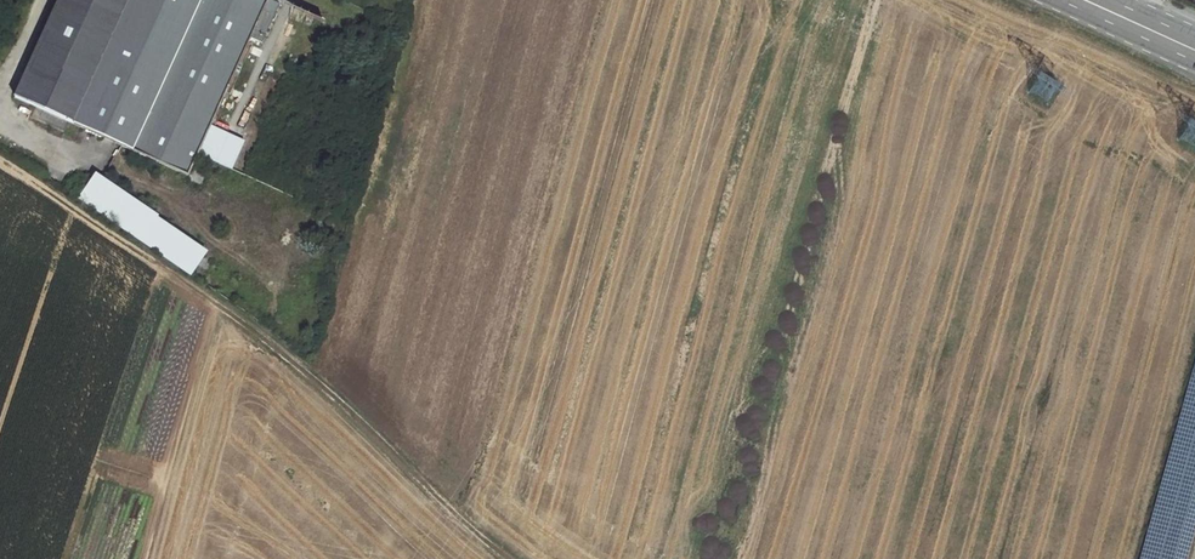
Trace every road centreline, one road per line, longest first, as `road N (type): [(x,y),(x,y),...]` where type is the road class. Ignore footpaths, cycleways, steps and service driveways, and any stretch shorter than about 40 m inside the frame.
road 1 (track): [(512,558),(470,529),(312,374),(0,165)]

